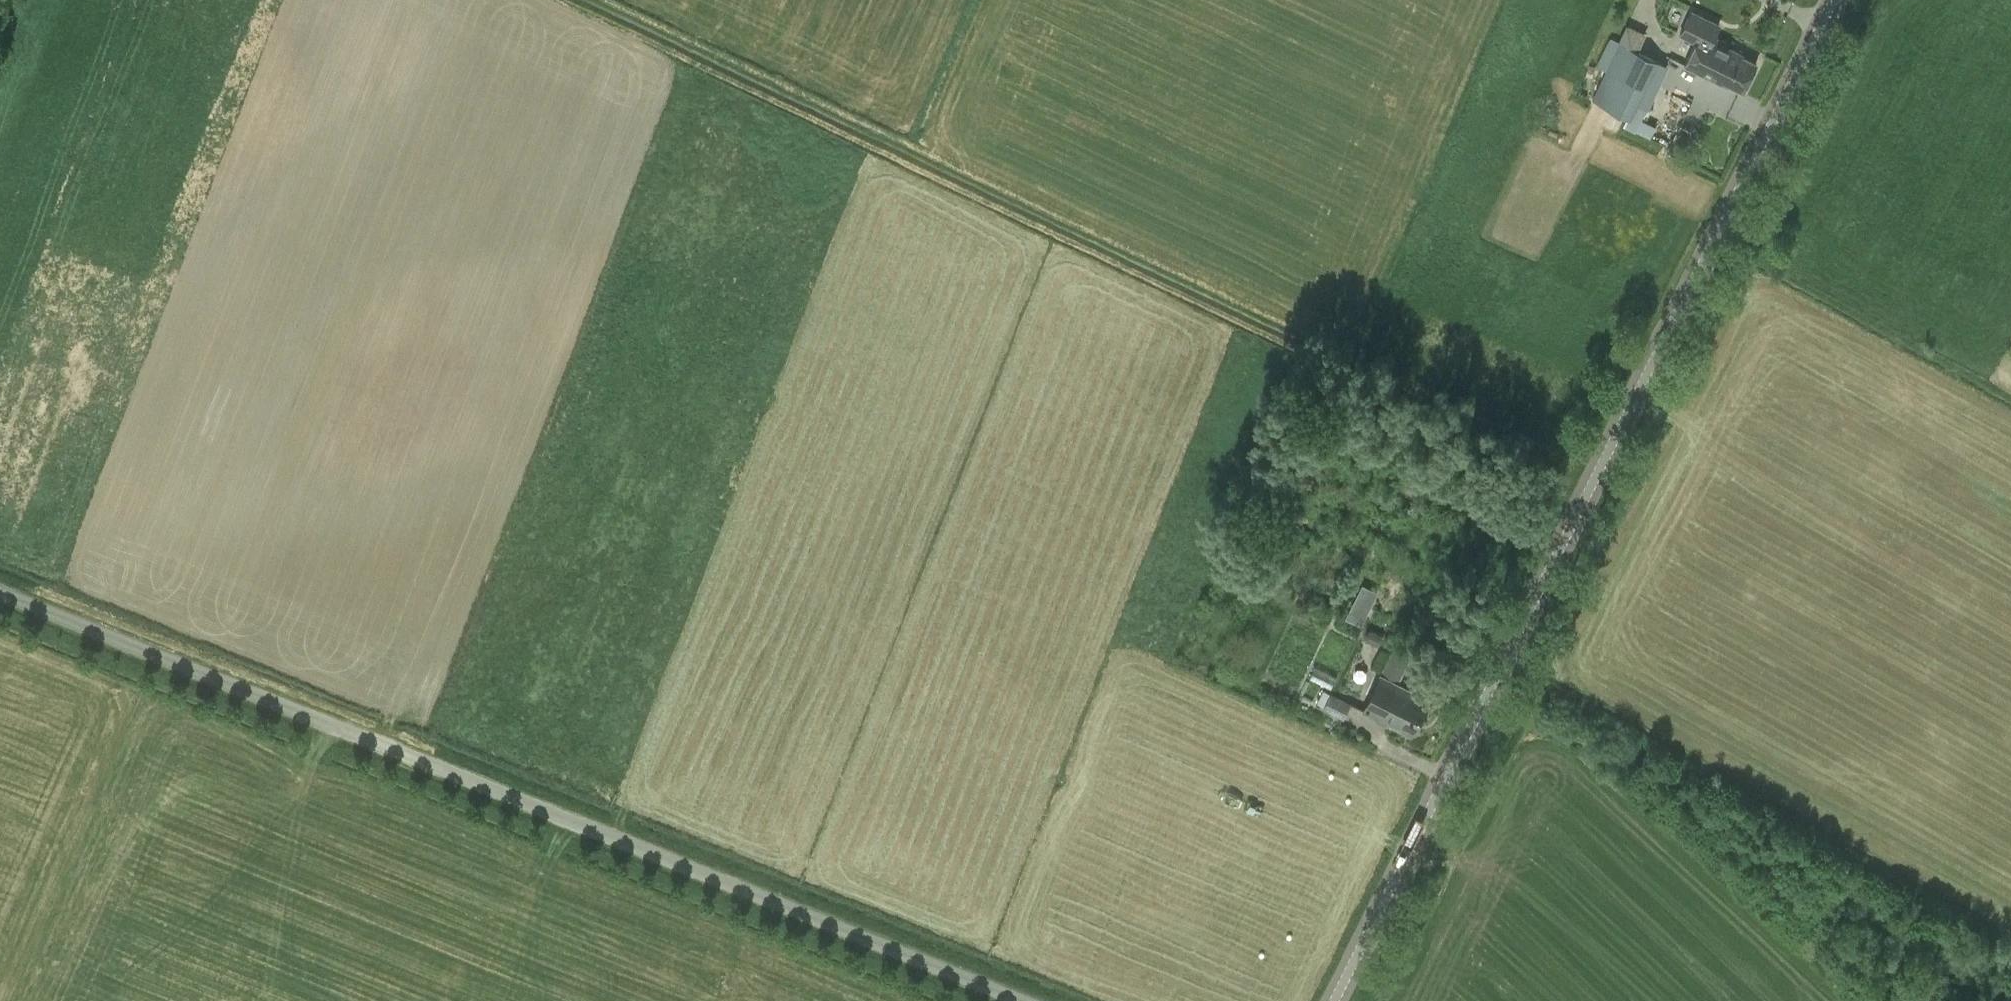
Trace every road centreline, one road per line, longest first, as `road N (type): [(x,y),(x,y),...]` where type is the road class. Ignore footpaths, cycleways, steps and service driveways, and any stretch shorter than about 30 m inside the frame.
road 1 (unclassified): [(1335,1000),(1834,0)]
road 2 (unclassified): [(1026,1000),(0,591)]

